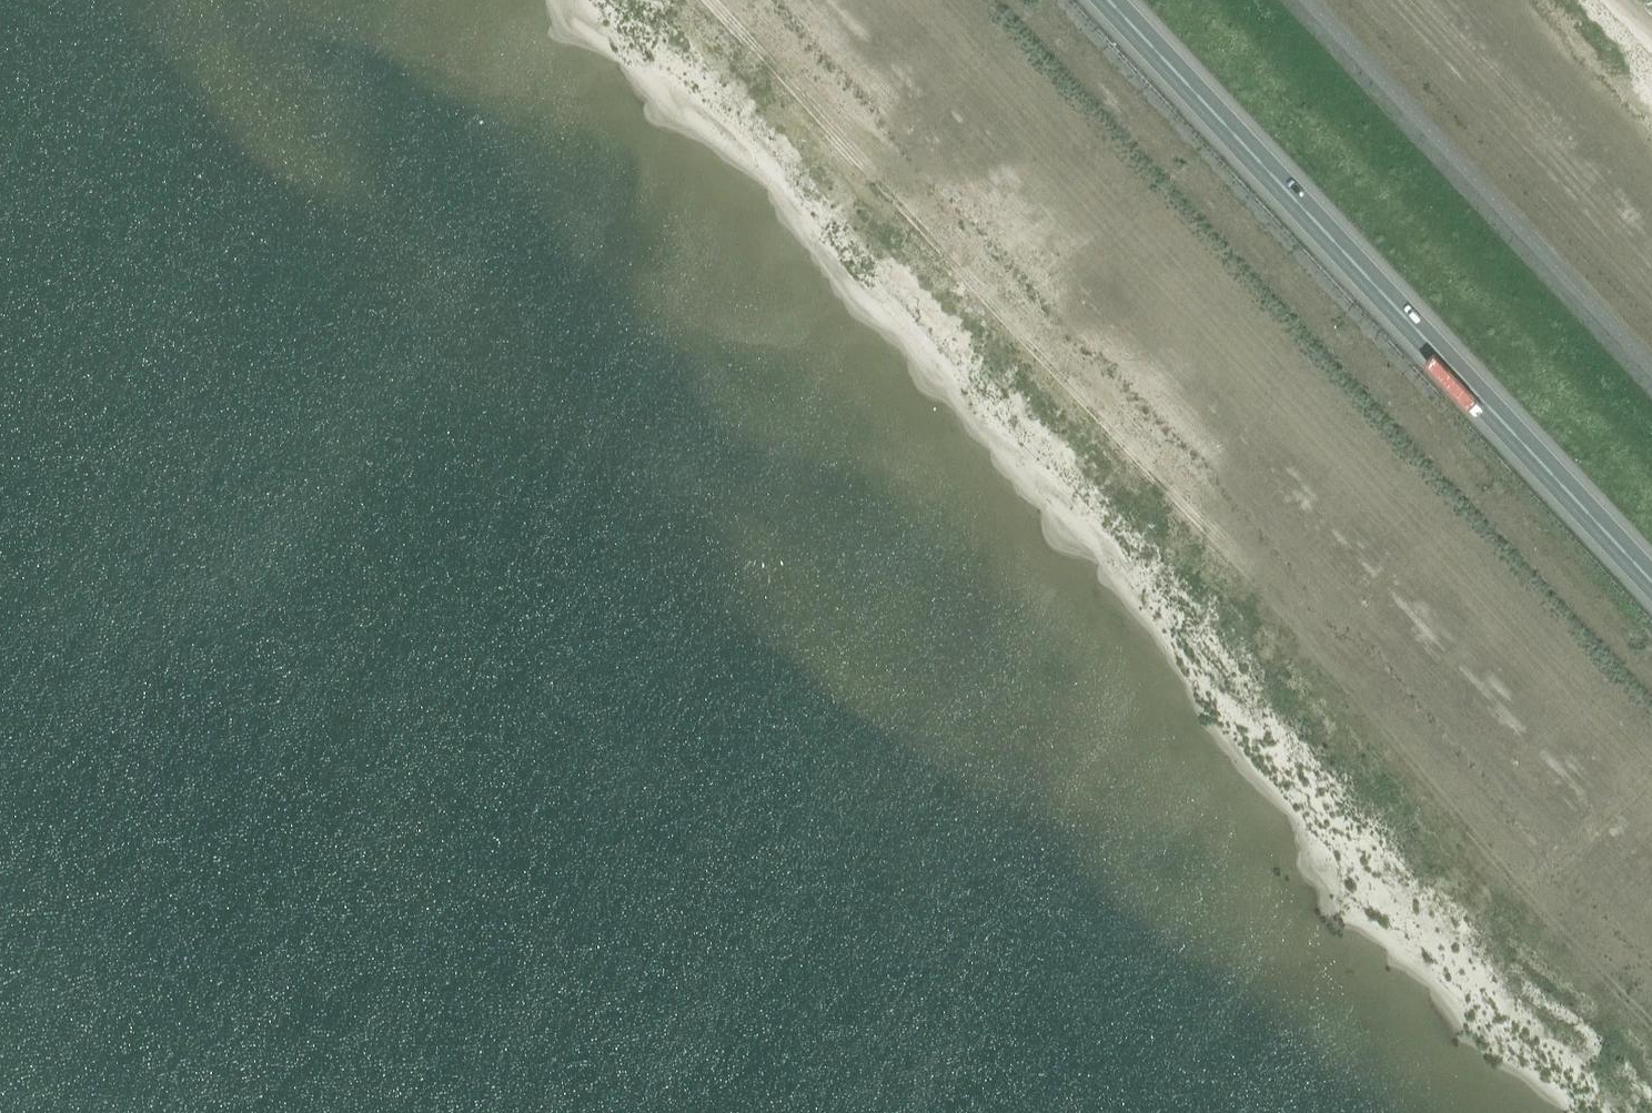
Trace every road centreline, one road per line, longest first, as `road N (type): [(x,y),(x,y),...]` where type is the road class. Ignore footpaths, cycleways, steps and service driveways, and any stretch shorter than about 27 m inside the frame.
road 1 (trunk): [(1651,583),(1106,0)]

